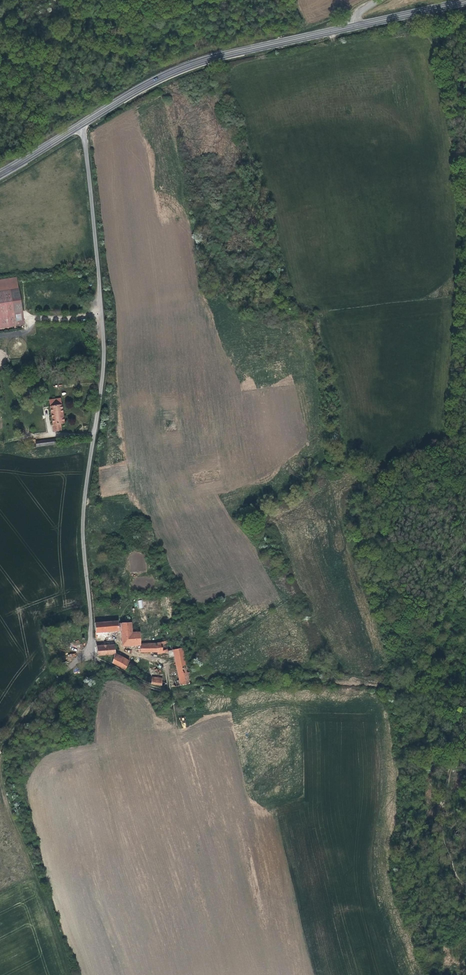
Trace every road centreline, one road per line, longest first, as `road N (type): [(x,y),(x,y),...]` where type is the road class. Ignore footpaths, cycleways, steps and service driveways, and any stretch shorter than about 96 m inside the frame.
road 1 (unclassified): [(94,651),(84,524),(106,358),(84,124)]
road 2 (primary): [(84,124),(202,61),(465,1)]
road 3 (track): [(70,974),(0,773)]
road 4 (track): [(0,754),(33,703),(94,651)]

